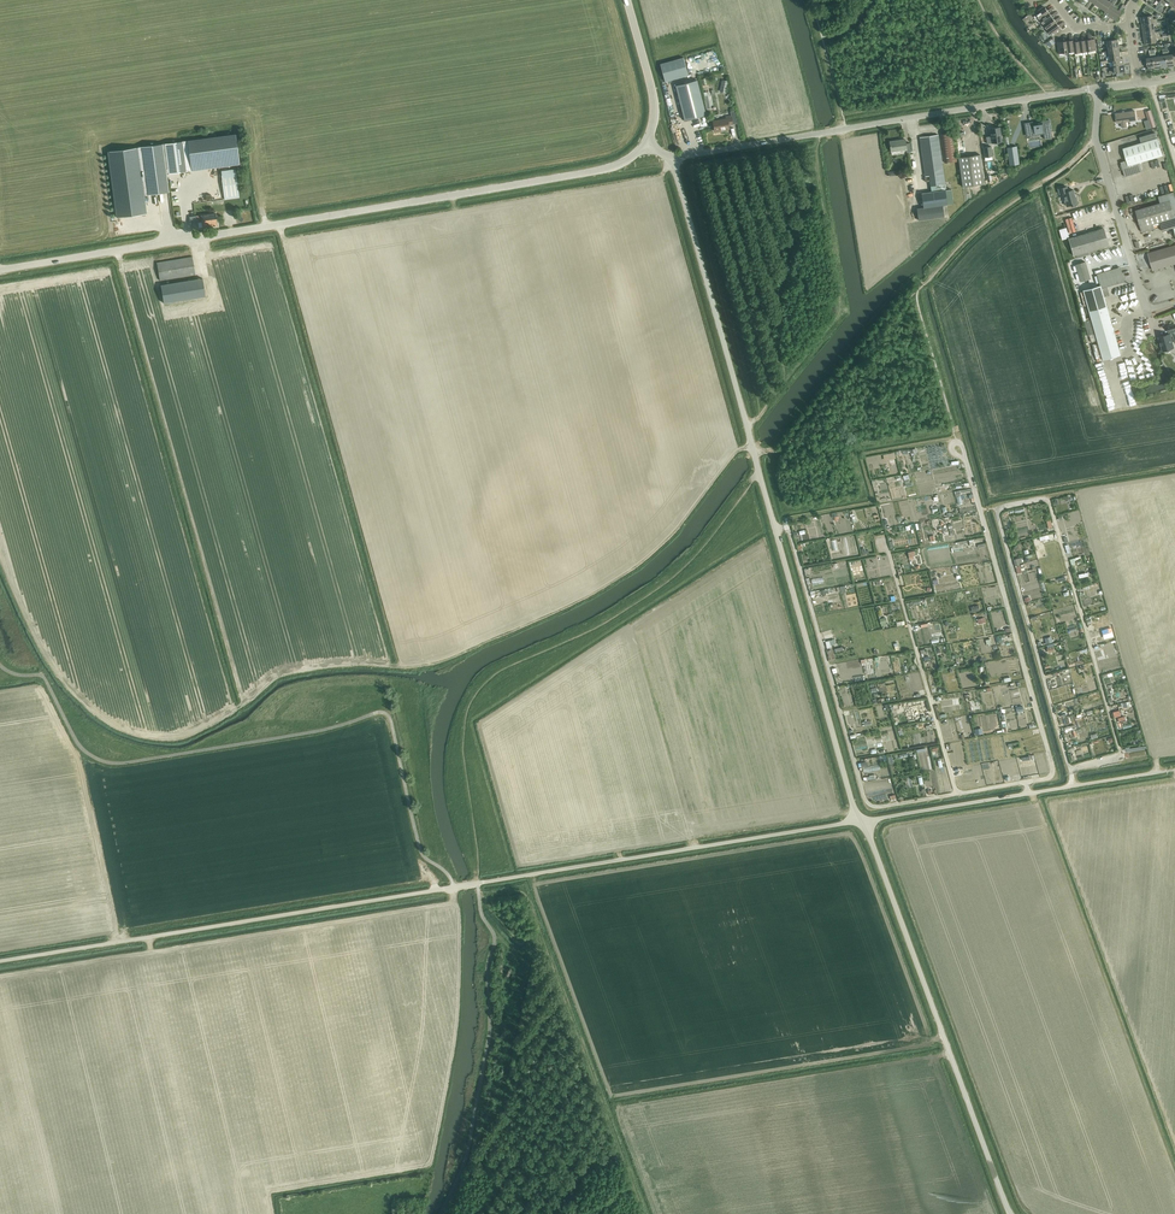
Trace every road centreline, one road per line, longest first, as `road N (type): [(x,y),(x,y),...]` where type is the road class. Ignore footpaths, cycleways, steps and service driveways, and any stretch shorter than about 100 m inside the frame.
road 1 (unclassified): [(1011,1213),(849,794),(672,157)]
road 2 (track): [(478,883),(1162,771)]
road 3 (tertiary): [(0,270),(602,170),(646,143)]
road 4 (track): [(1174,1144),(1049,802),(1174,782)]
road 5 (tertiary): [(672,157),(1098,89)]
road 6 (track): [(956,793),(880,806),(866,799),(790,533),(775,529)]
road 7 (track): [(964,454),(1052,766),(1049,777),(1027,782),(1029,793)]
road 8 (track): [(1073,785),(999,517),(1004,507),(1050,503)]
road 9 (track): [(1027,782),(956,793),(883,543)]
road 10 (track): [(1070,768),(1116,758),(1120,750),(1050,503)]
road 11 (track): [(148,937),(453,887)]
road 12 (unclassified): [(1147,311),(1096,139),(1098,89)]
road 13 (track): [(0,961),(148,937)]
road 14 (tertiary): [(646,143),(654,98),(627,0)]

